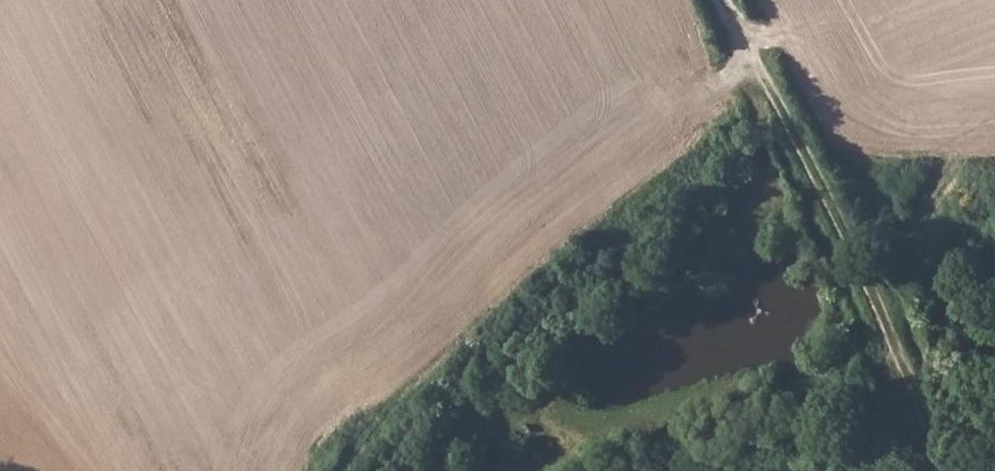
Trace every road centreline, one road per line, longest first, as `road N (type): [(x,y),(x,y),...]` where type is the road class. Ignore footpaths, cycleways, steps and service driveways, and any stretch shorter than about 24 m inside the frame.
road 1 (track): [(724,0),(958,470)]

